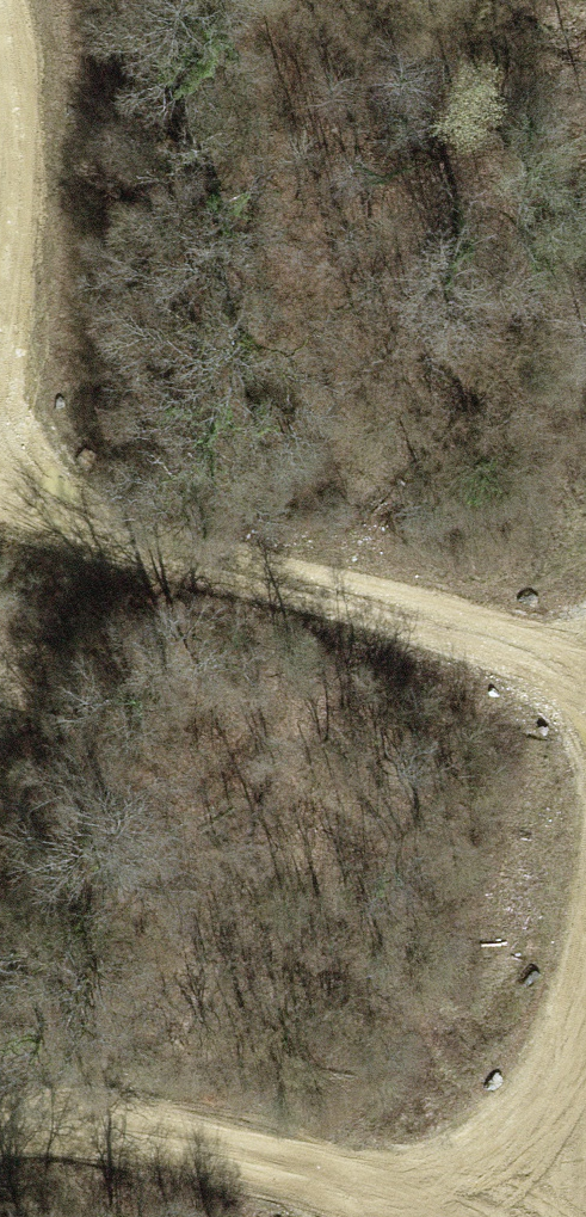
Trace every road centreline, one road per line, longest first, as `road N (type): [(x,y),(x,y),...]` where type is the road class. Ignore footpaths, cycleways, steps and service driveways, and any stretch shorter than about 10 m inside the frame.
road 1 (track): [(0,494),(373,605),(585,686)]
road 2 (track): [(0,1120),(578,1216)]
road 3 (track): [(0,36),(17,185),(0,264)]

